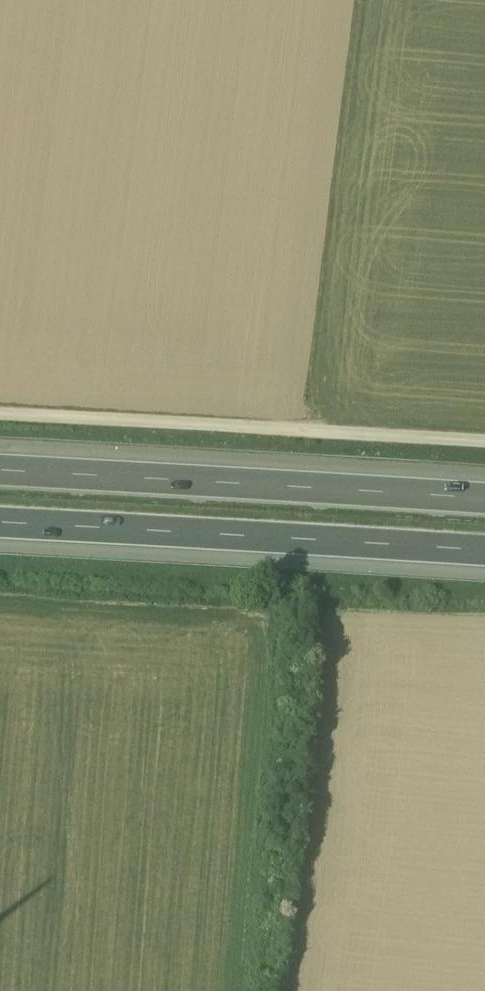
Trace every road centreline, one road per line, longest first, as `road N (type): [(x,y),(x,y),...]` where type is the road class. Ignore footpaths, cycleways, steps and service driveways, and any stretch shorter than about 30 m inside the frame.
road 1 (motorway): [(0,524),(484,554)]
road 2 (unclassified): [(484,444),(0,414)]
road 3 (motorway): [(484,484),(0,469)]

